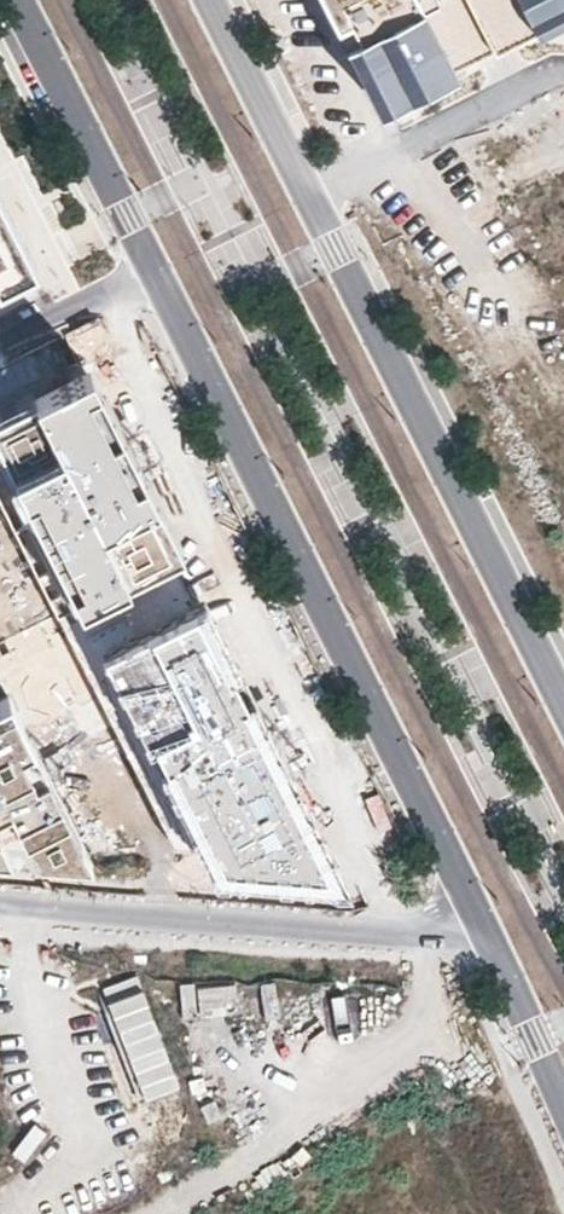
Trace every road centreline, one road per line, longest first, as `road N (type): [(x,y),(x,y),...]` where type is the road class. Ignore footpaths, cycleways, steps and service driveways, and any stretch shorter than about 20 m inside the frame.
road 1 (primary): [(159,269),(488,934)]
road 2 (primary): [(563,696),(311,195)]
road 3 (residential): [(488,934),(0,905)]
road 4 (primary): [(23,0),(159,269)]
road 5 (residential): [(311,195),(563,66)]
road 6 (primary): [(311,195),(213,0)]
road 7 (primary): [(488,934),(563,1099)]
road 8 (residential): [(0,349),(159,269)]

